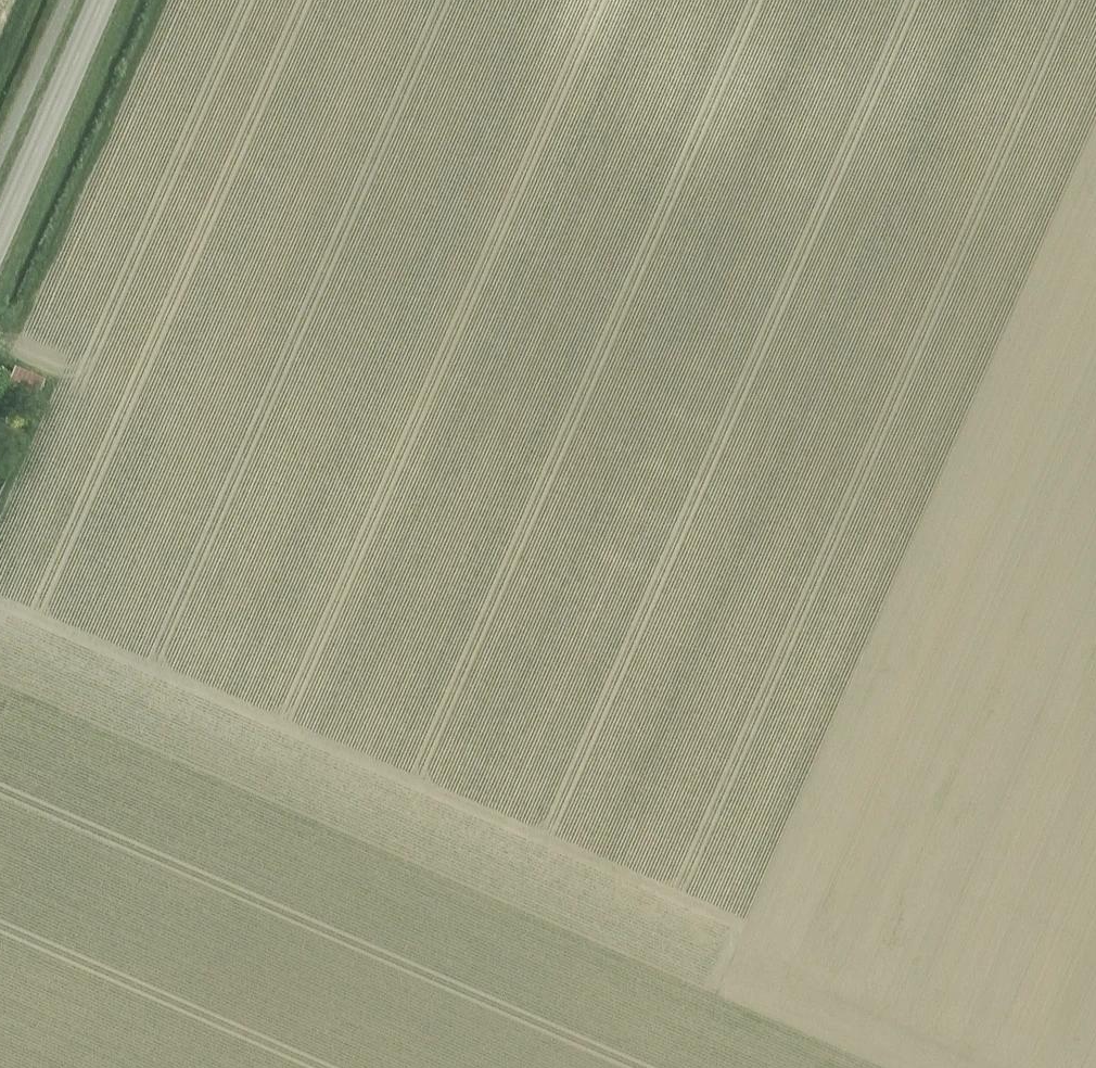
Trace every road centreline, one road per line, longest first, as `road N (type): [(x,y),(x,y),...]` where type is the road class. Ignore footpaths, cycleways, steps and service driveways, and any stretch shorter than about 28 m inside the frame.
road 1 (secondary): [(0,227),(100,0)]

